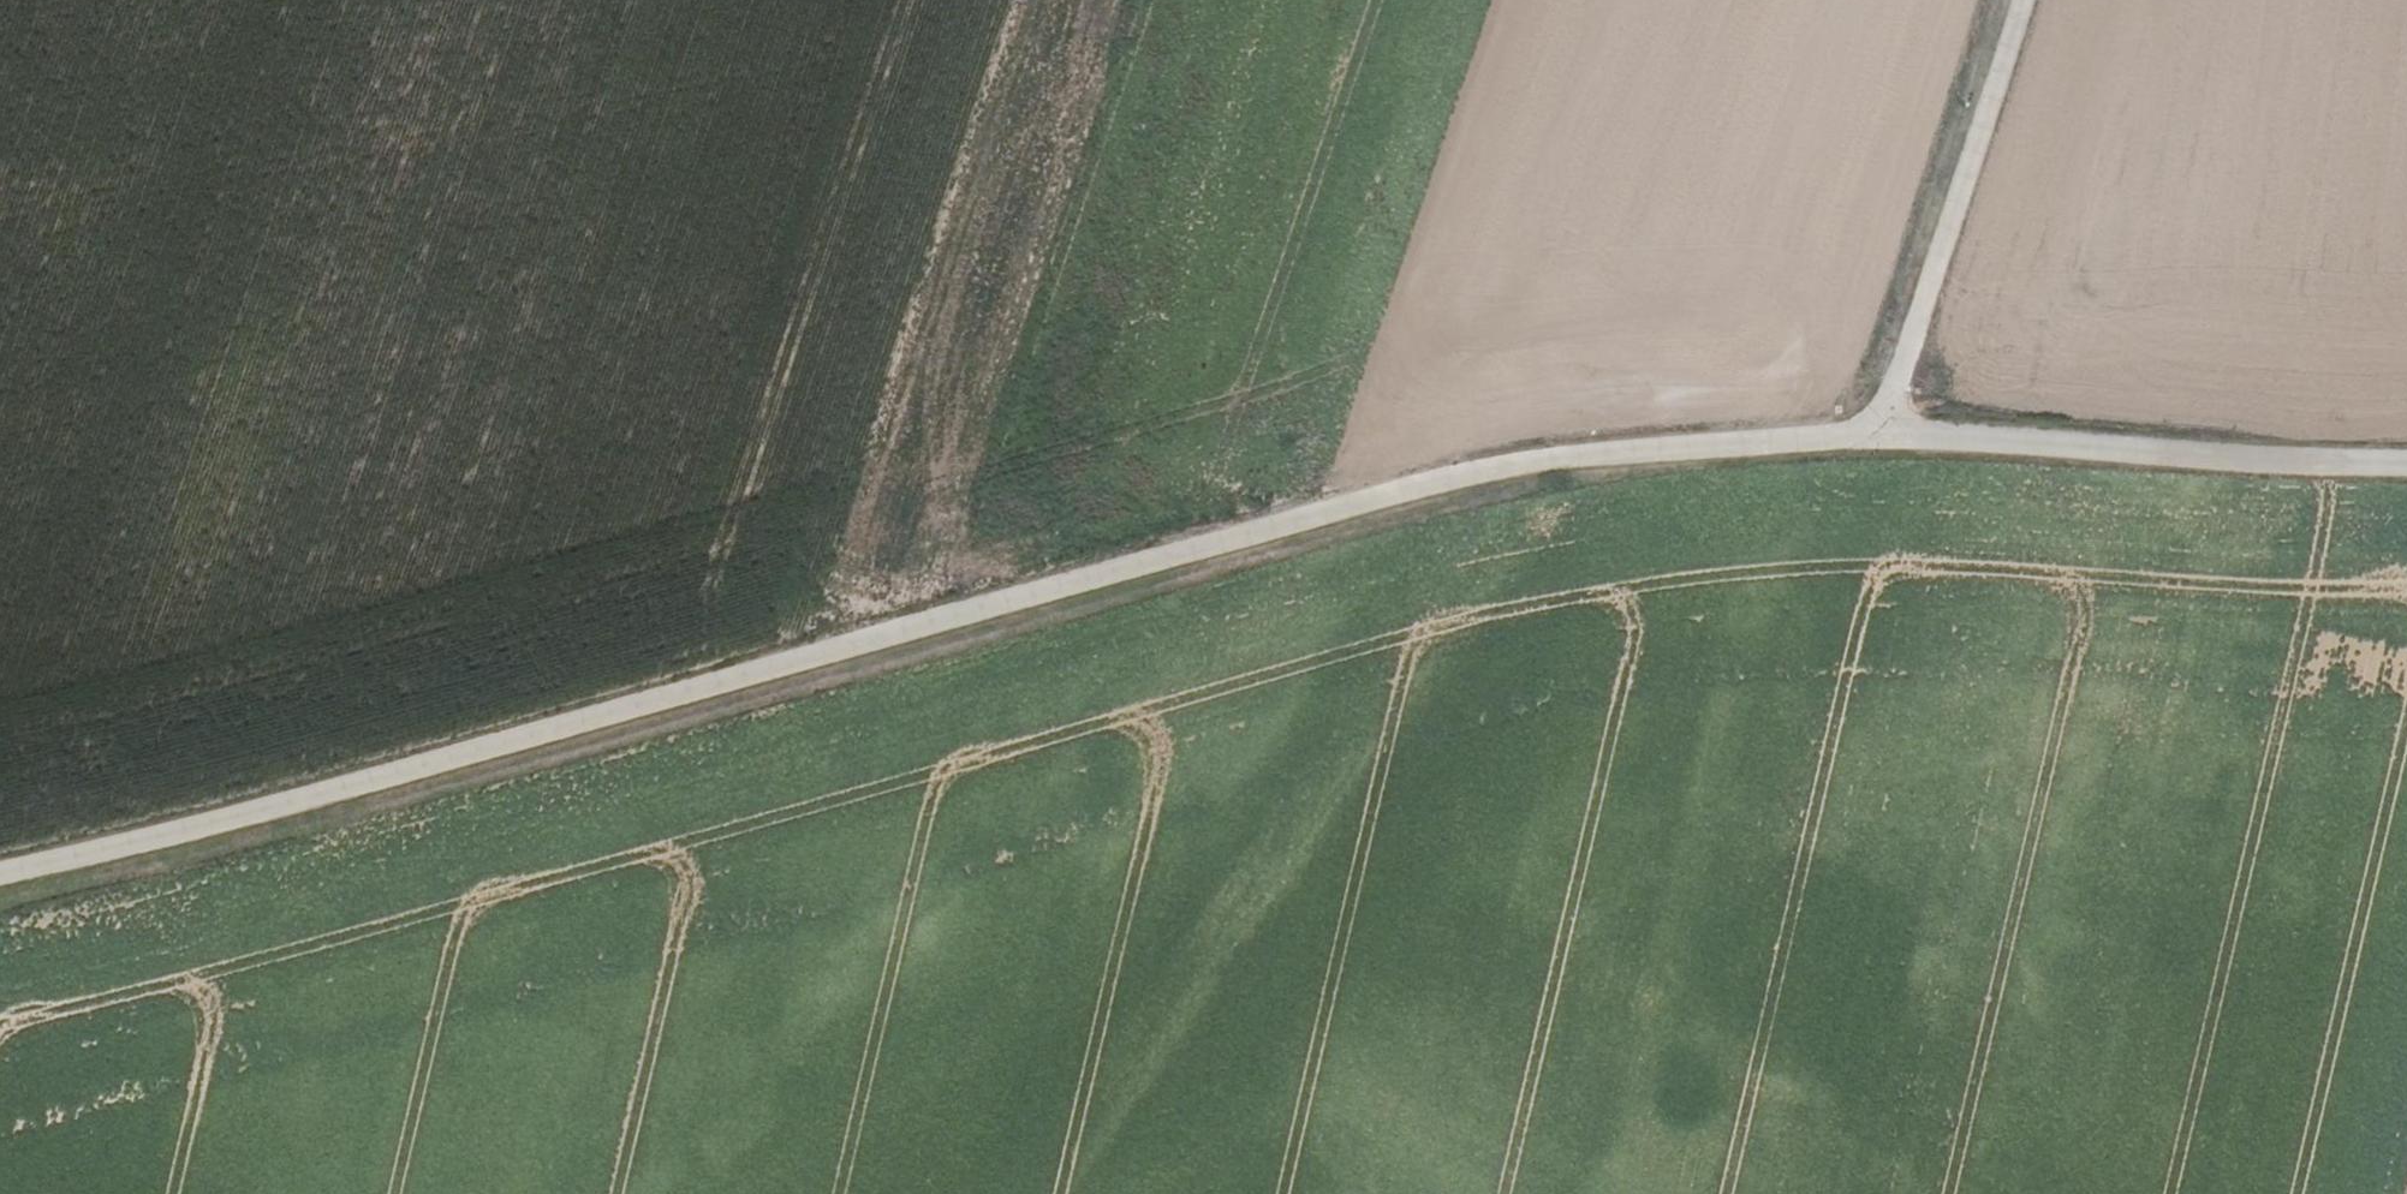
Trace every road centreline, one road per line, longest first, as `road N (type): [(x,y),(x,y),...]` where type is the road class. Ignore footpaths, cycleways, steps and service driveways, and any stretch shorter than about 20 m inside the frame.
road 1 (track): [(2023,0),(1878,437)]

